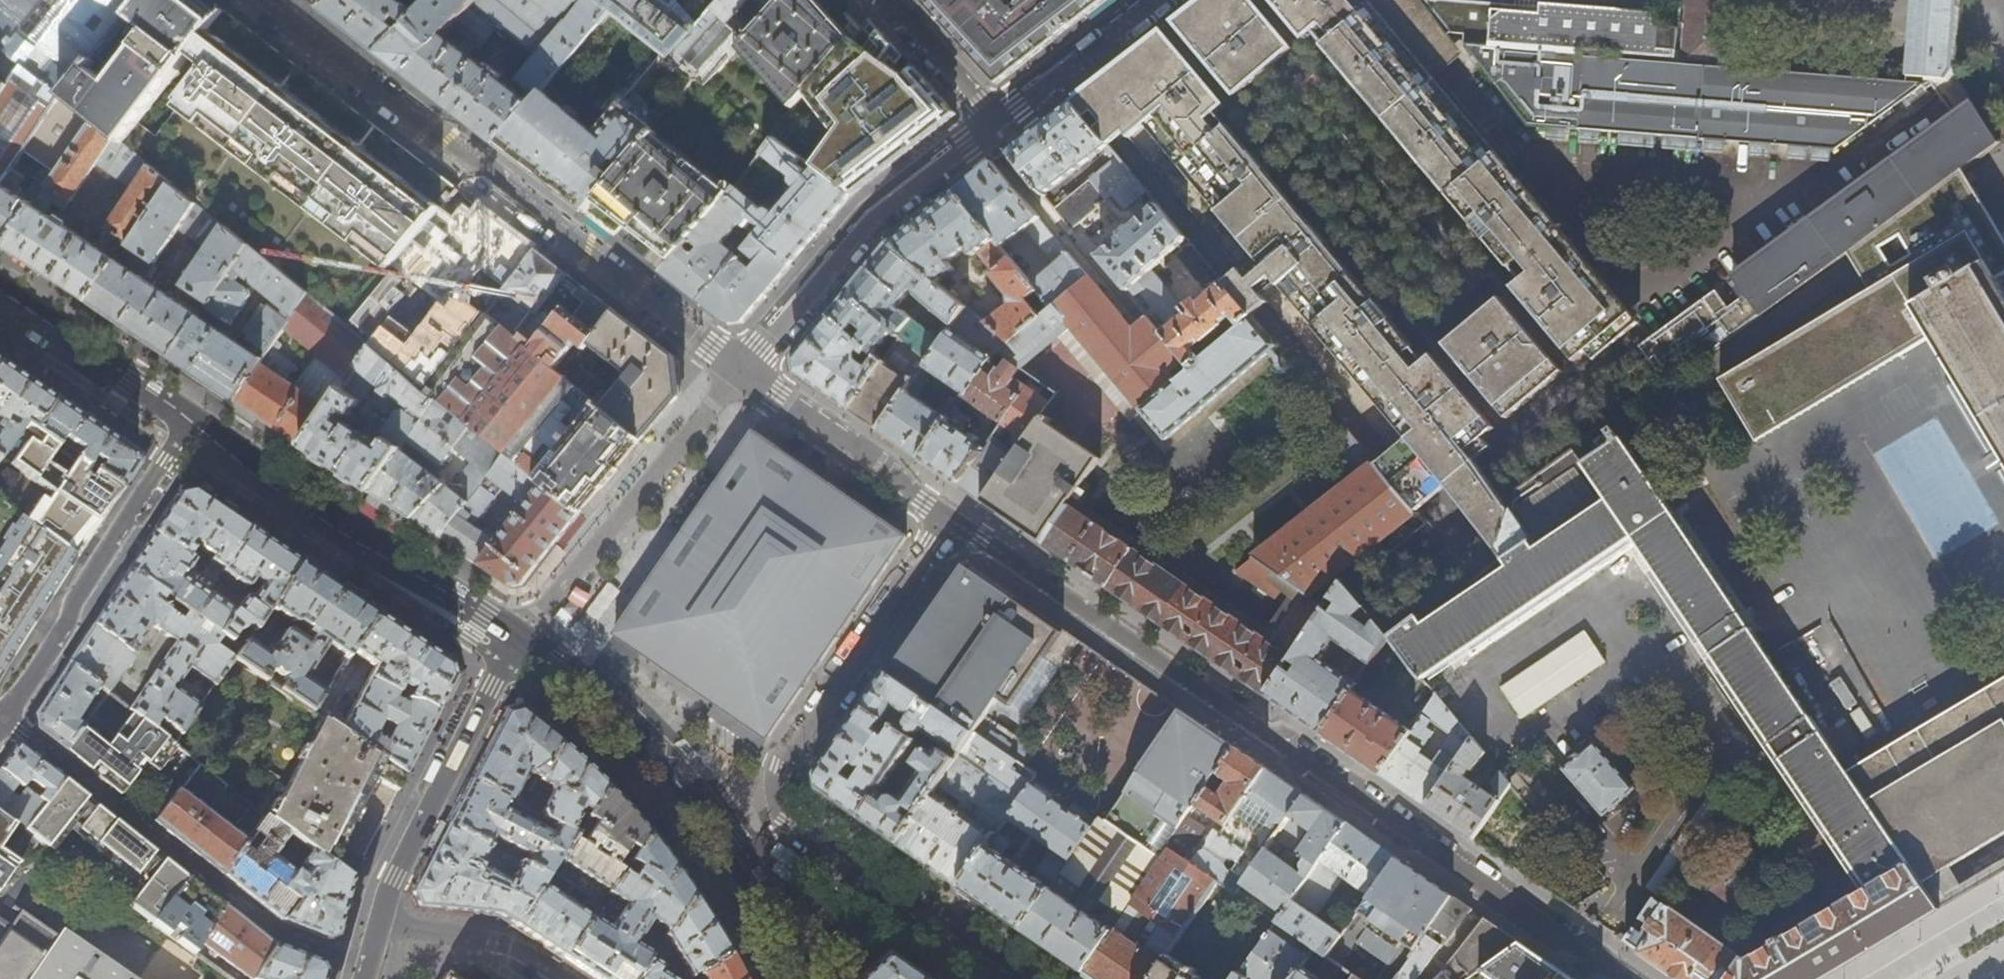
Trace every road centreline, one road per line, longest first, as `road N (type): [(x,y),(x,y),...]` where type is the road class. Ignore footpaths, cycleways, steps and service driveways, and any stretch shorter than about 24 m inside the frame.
road 1 (residential): [(948,520),(1622,978)]
road 2 (residential): [(948,520),(788,755),(779,791),(797,826),(1011,978)]
road 3 (residential): [(254,0),(736,374)]
road 4 (residential): [(0,717),(277,933),(364,966)]
road 5 (secondary): [(521,643),(604,707),(675,780),(742,871),(799,978)]
road 6 (secondary): [(190,426),(521,643)]
road 7 (residential): [(736,374),(866,221),(995,122)]
road 8 (residential): [(364,966),(386,892),(490,686),(521,643)]
road 9 (unclassified): [(190,426),(0,716)]
road 10 (residential): [(736,374),(948,520)]
road 11 (secondary): [(0,299),(190,426)]
road 12 (residential): [(995,122),(1149,0)]
road 13 (residential): [(886,0),(995,122)]

